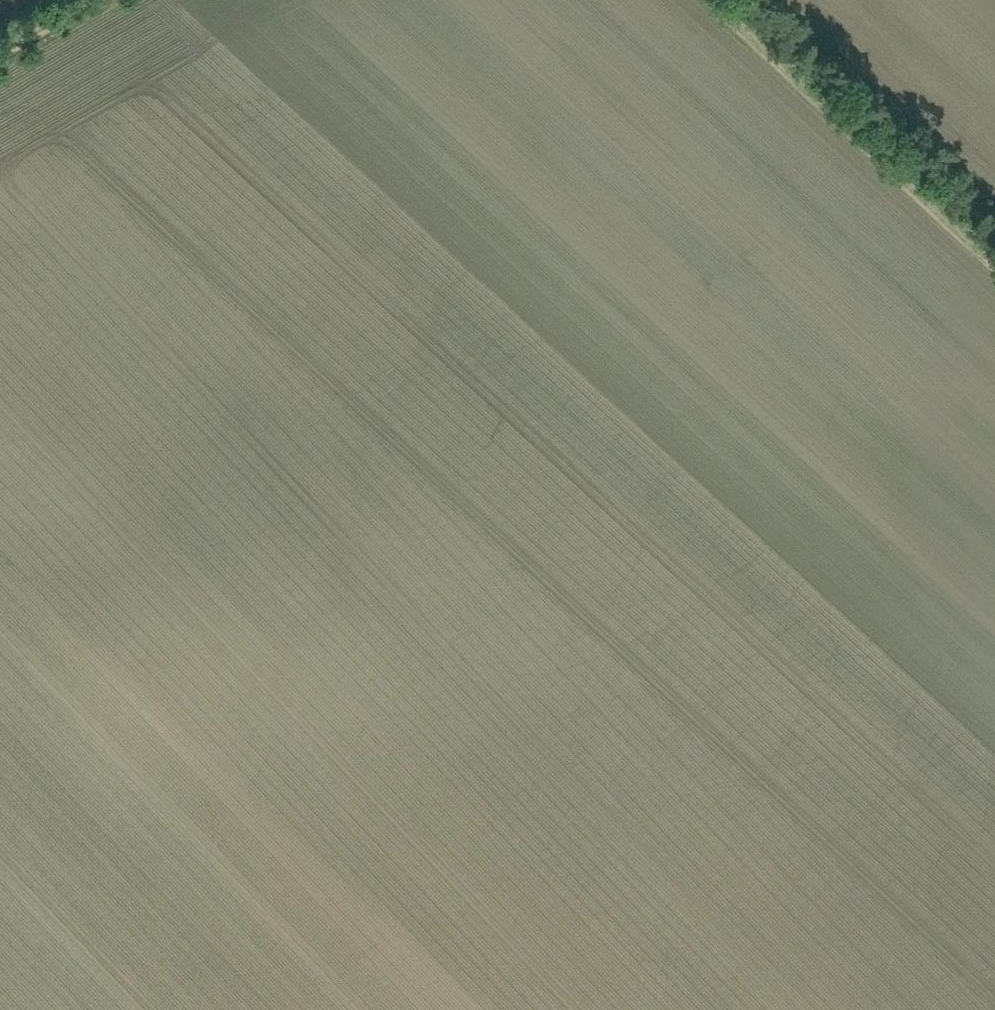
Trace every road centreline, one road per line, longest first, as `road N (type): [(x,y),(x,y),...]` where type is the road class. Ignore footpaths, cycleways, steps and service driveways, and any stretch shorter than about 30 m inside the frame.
road 1 (track): [(116,0),(0,67)]

